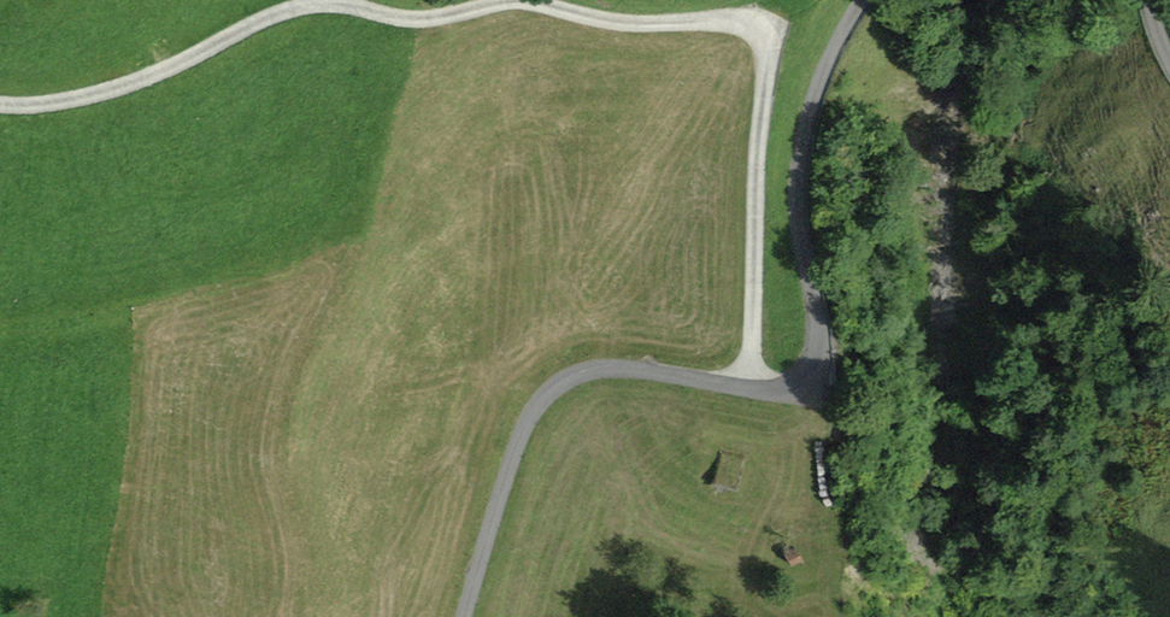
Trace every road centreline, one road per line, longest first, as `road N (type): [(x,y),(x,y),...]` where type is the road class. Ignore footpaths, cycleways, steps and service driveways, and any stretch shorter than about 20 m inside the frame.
road 1 (track): [(0,104),(128,83),(263,19),(325,4),(412,18),(530,2),(626,23),(741,22),(758,30),(768,54),(748,388)]
road 2 (unclassified): [(864,0),(814,105),(801,165),(804,258),(818,322),(809,380),(778,392),(617,368),(571,376),(548,392),(515,449),(465,616)]

